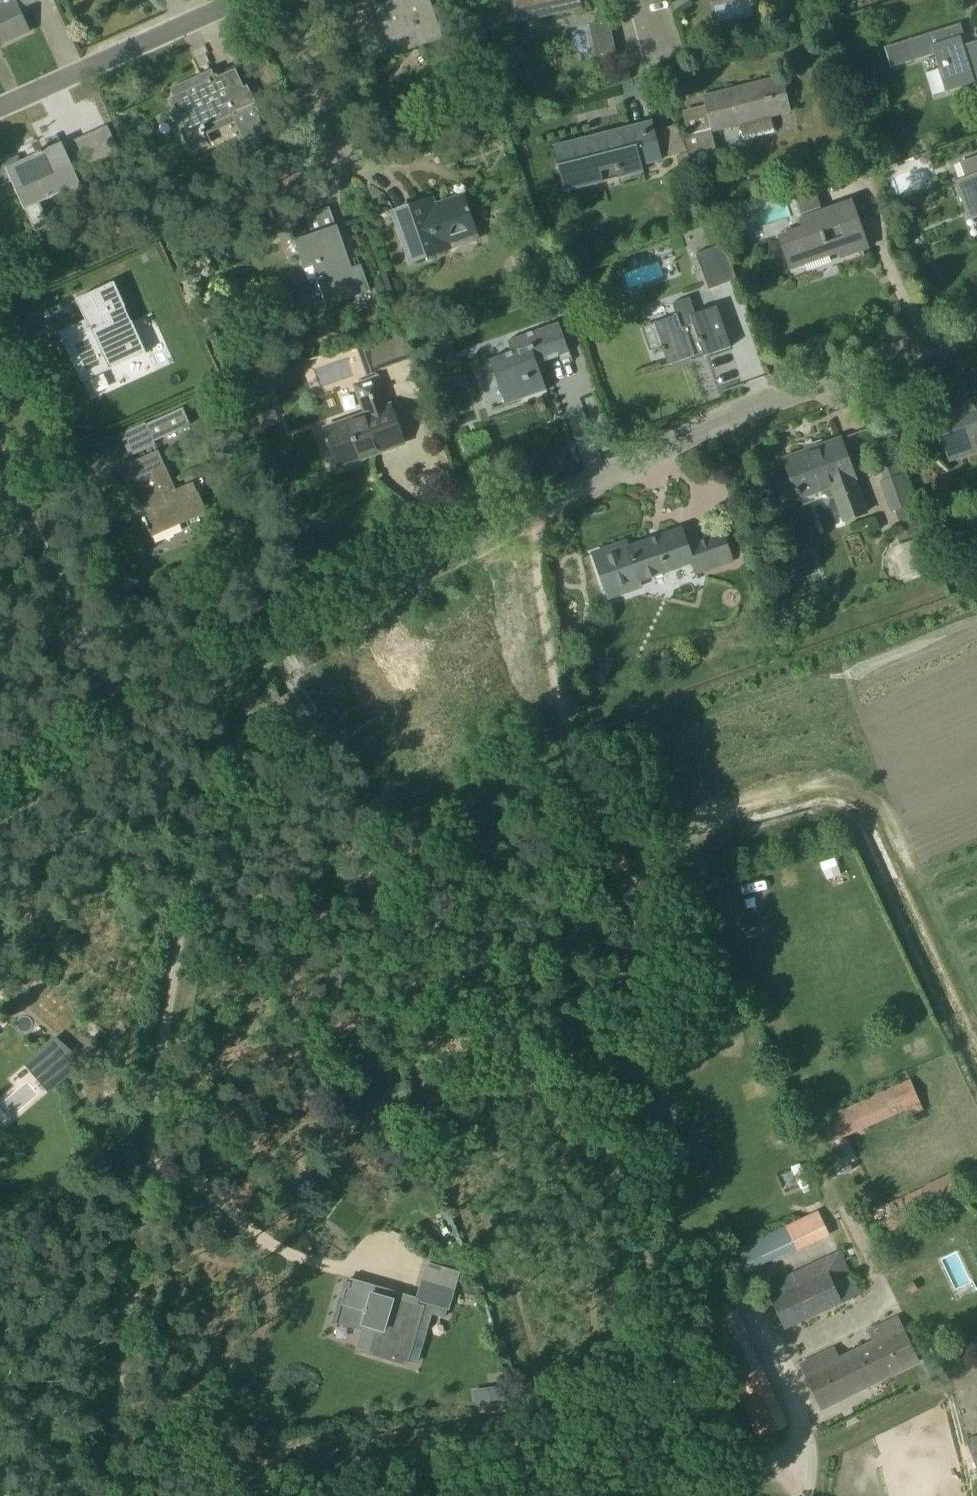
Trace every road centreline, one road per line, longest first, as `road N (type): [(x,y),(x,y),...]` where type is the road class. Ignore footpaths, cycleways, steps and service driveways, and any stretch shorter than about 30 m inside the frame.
road 1 (track): [(519,532),(642,937),(643,952),(556,996),(552,1016),(683,1374),(749,1442)]
road 2 (residential): [(241,670),(171,1021),(105,1495)]
road 3 (residential): [(241,670),(736,428),(976,338)]
road 4 (residential): [(0,118),(277,0)]
road 5 (unclassified): [(117,746),(0,473)]
road 6 (residential): [(358,171),(295,0)]
road 7 (residential): [(0,836),(117,746)]
road 8 (residential): [(117,746),(241,670)]

